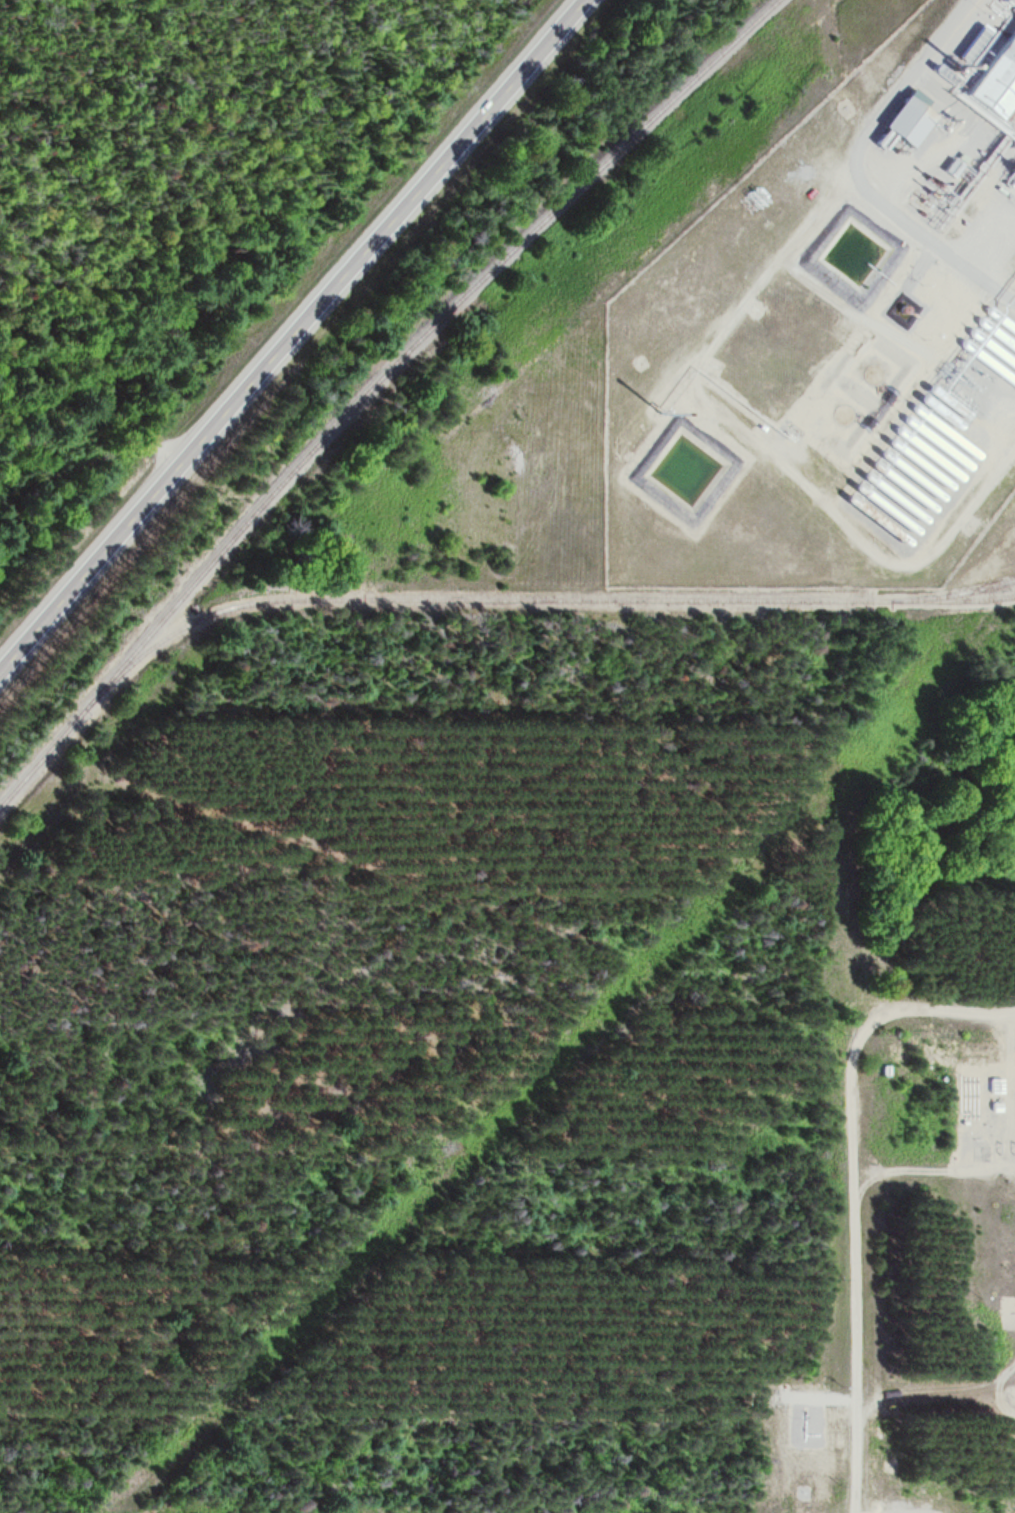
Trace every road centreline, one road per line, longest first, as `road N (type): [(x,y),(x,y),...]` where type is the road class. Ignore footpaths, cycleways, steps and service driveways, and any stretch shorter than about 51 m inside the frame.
road 1 (primary): [(0,674),(581,0)]
road 2 (residential): [(852,1512),(853,1055),(883,1018),(1014,1018)]
road 3 (residential): [(963,0),(873,114),(856,150),(857,174),(868,199),(1014,302)]

